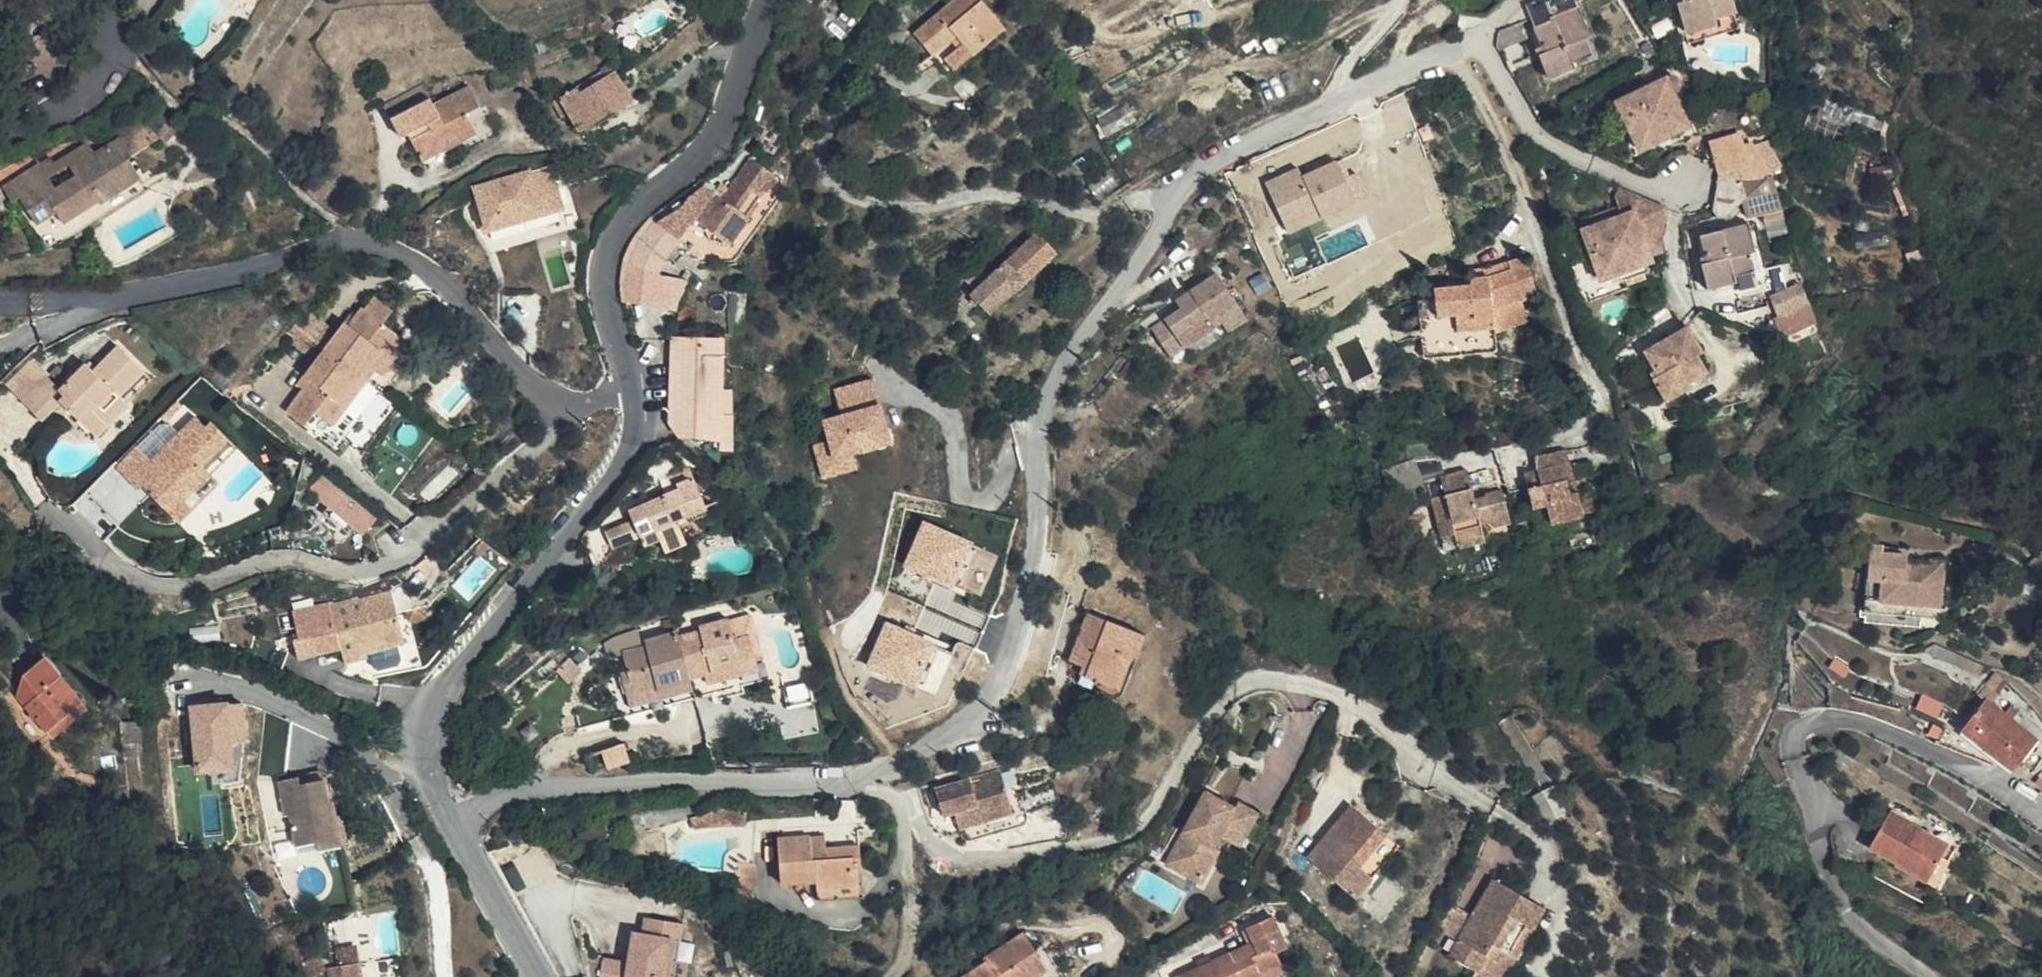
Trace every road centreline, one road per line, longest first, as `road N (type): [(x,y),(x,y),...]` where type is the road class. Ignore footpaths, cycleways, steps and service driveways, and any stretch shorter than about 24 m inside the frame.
road 1 (residential): [(454,824),(505,796),(539,789),(842,778),(896,762),(950,730),(990,697),(1022,622),(1035,569),(1049,397),(1170,208),(1224,159),(1336,97),(1480,36)]
road 2 (residential): [(0,302),(108,298),(363,238),(391,243),(453,291),(550,395),(580,404),(635,389)]
road 3 (tertiary): [(454,824),(430,754),(444,691),(620,473),(635,435),(635,389)]
road 4 (track): [(886,97),(836,121),(822,153),(824,172),(864,204),(914,209),(1007,198),(1084,213),(1150,202),(1170,208)]
road 5 (tertiary): [(635,389),(607,289),(615,234),(725,127),(771,0)]
road 6 (track): [(896,762),(851,690),(793,542),(768,509),(697,448)]
road 7 (tertiary): [(541,976),(454,824)]
road 8 (residential): [(113,40),(108,69),(94,87),(63,110),(0,136)]

